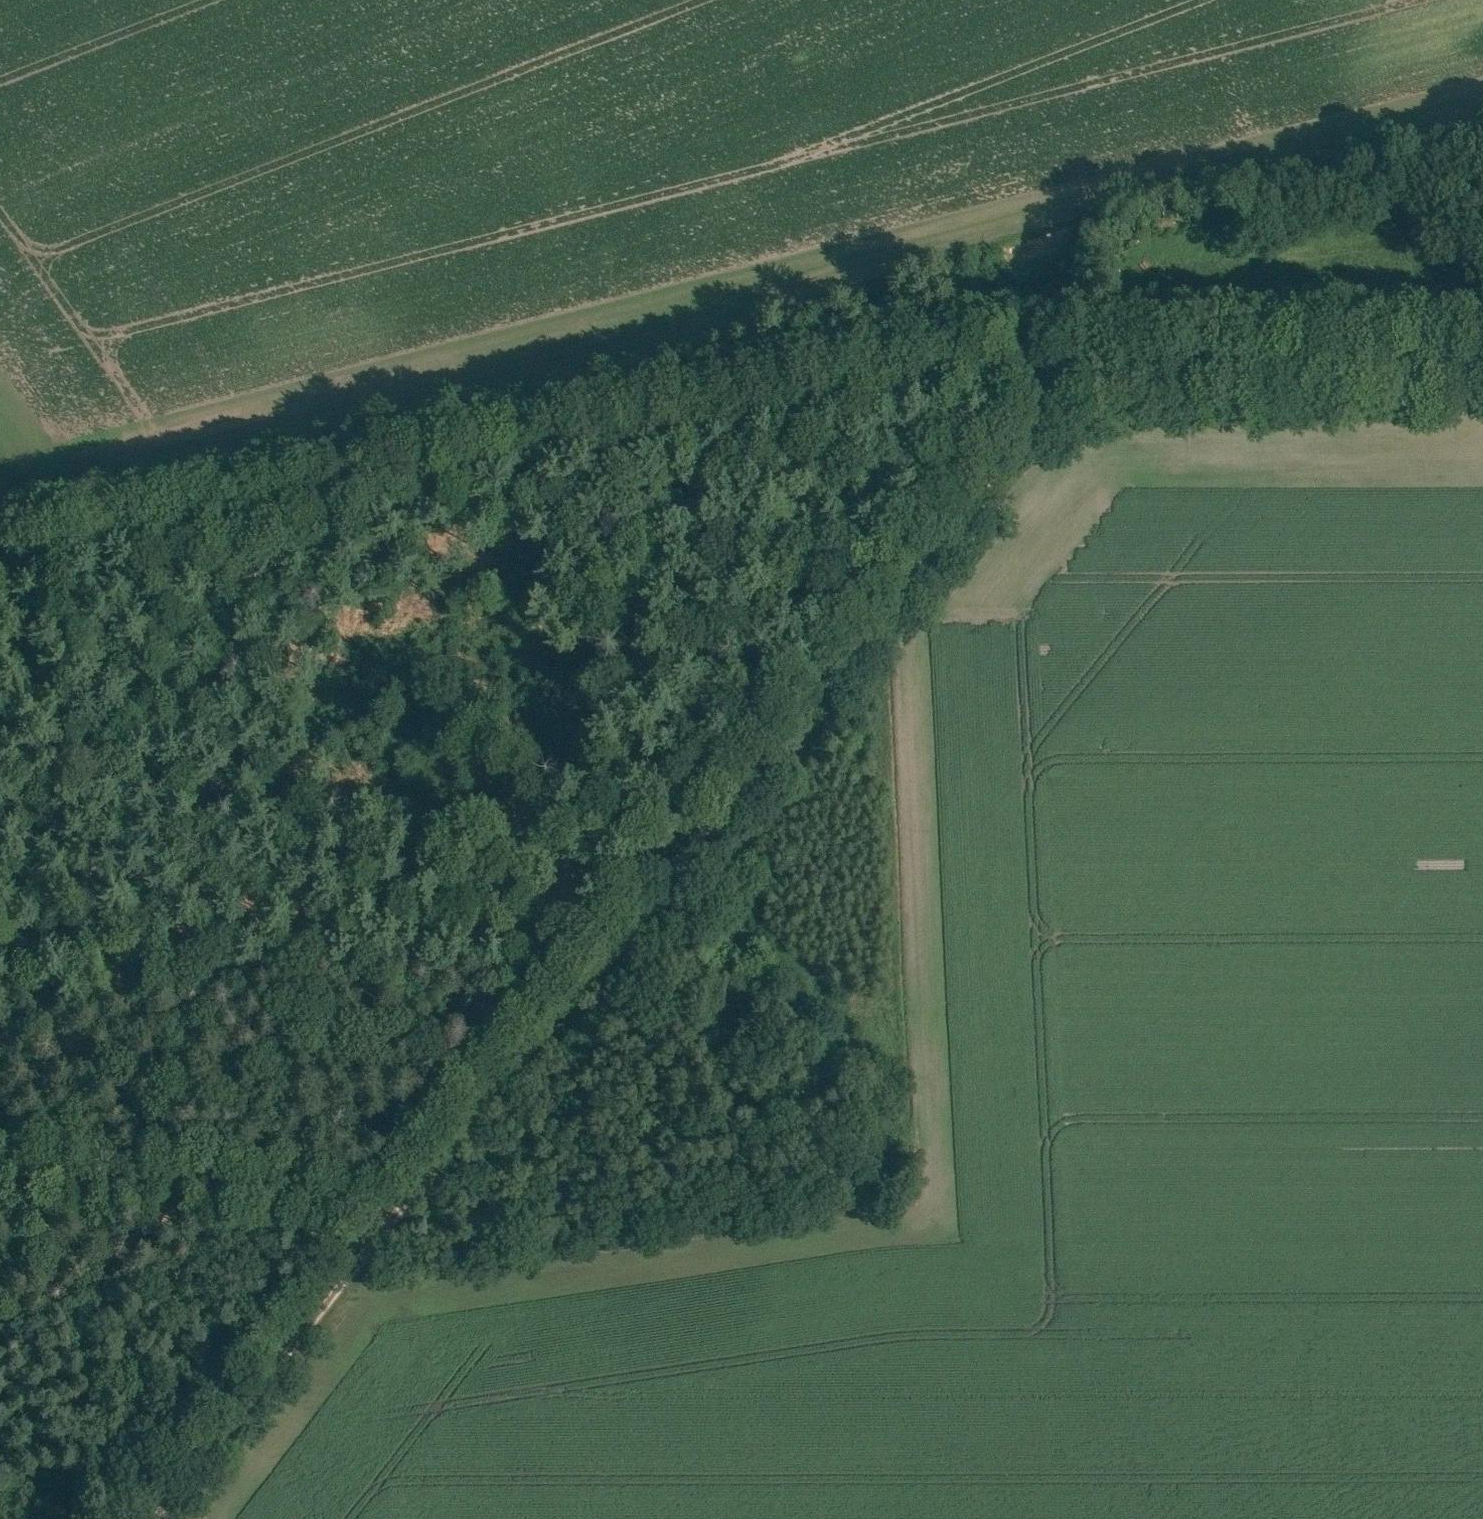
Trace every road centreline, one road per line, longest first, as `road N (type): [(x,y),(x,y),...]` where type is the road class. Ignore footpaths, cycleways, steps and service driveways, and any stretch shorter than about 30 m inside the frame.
road 1 (track): [(1052,365),(1047,396),(1011,445),(156,1518)]
road 2 (track): [(16,558),(1052,365)]
road 3 (track): [(1052,365),(1482,361)]
road 4 (track): [(426,1179),(0,1143)]

